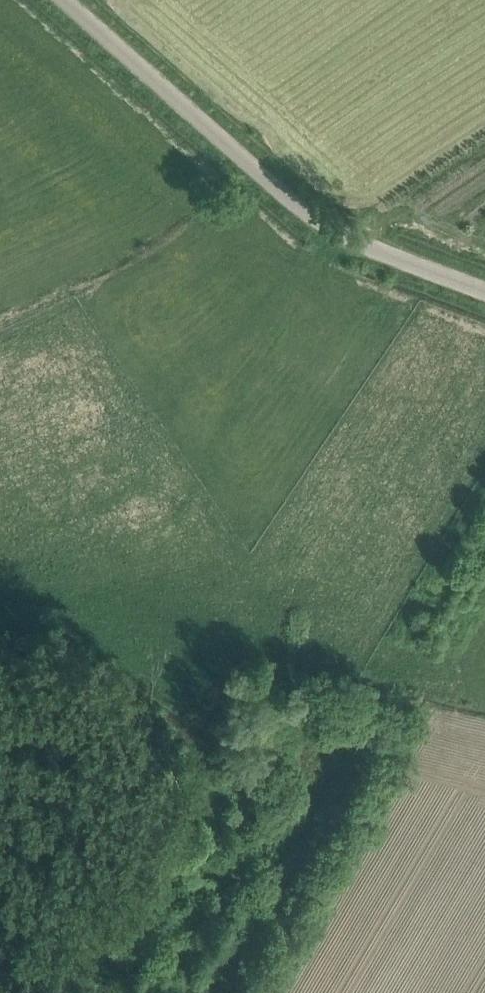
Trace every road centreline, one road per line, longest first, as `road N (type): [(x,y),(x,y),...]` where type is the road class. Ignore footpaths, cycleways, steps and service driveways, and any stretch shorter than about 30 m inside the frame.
road 1 (tertiary): [(484,292),(320,229),(47,0)]

